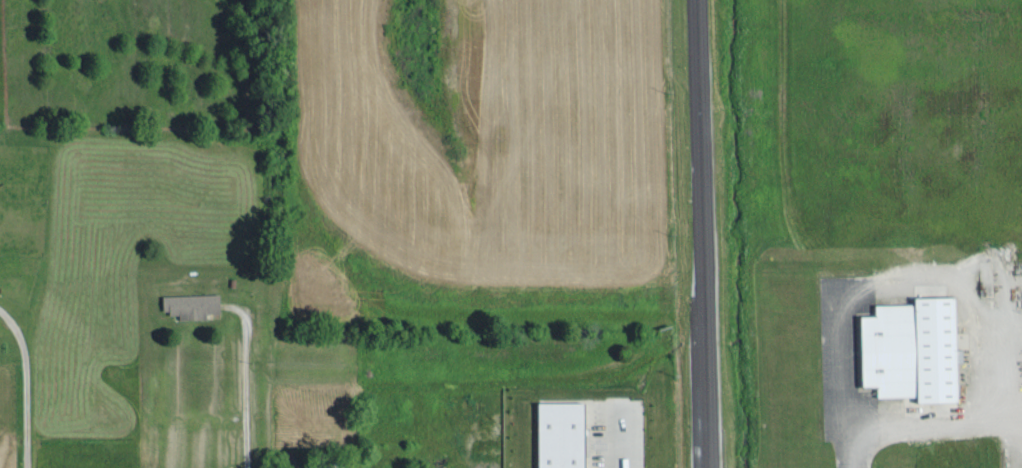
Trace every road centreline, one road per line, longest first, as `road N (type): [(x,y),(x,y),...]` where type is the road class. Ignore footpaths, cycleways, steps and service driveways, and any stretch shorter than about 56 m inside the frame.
road 1 (primary): [(710,467),(700,0)]

